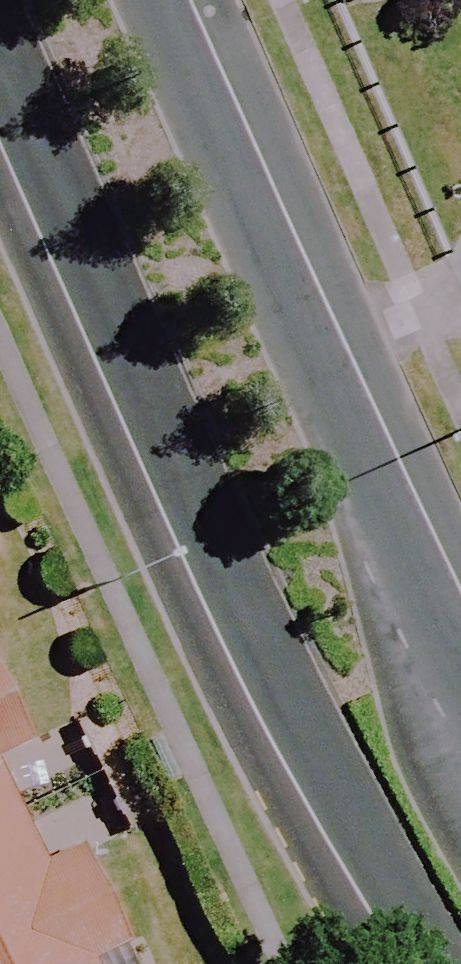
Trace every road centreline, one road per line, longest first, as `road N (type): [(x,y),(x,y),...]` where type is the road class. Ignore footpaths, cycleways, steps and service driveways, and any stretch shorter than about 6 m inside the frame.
road 1 (secondary): [(451,963),(229,582),(0,55)]
road 2 (secondary): [(161,0),(367,470),(460,714)]

